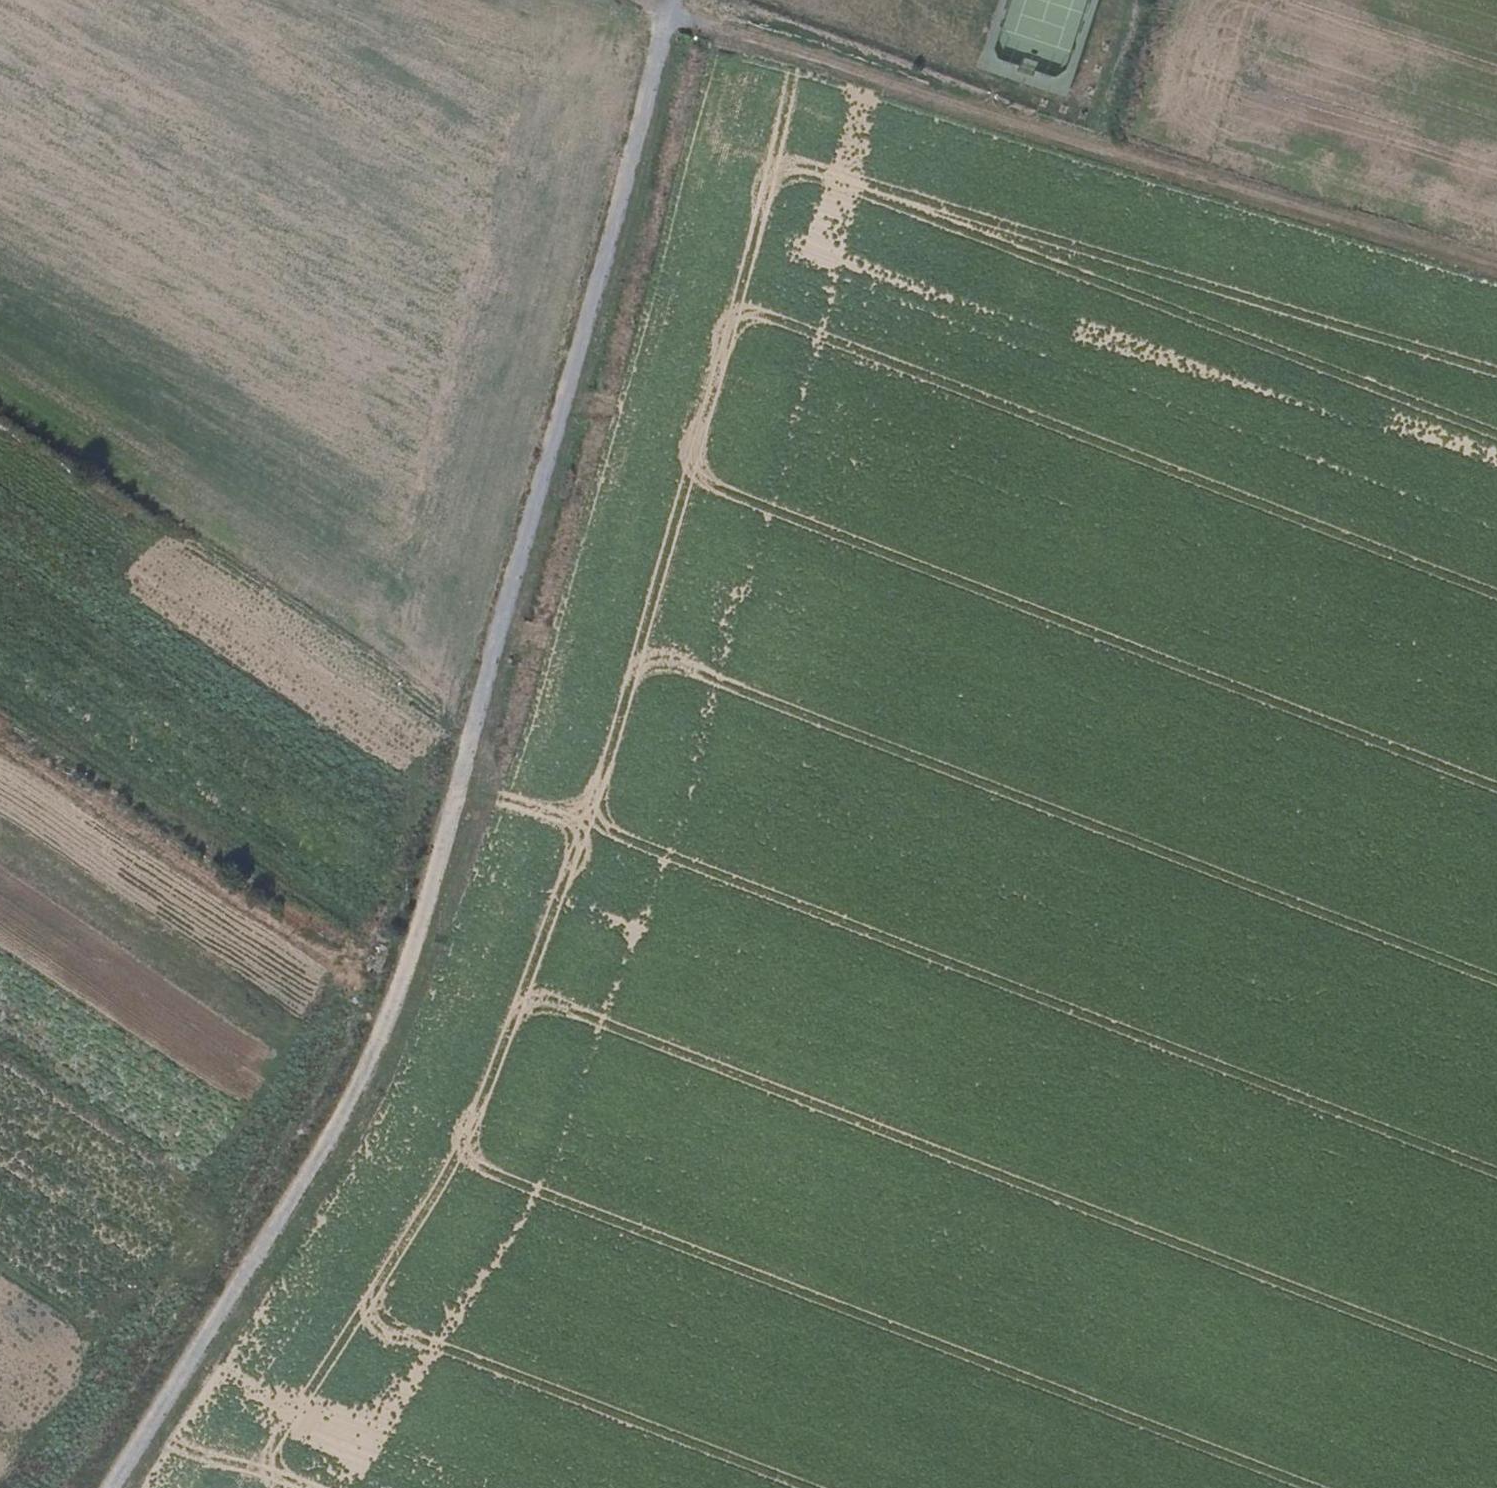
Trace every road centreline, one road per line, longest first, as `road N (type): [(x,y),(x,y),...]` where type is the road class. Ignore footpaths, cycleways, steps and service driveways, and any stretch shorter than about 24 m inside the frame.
road 1 (track): [(107,1487),(344,1117),(405,975),(651,76)]
road 2 (track): [(652,0),(1496,266)]

